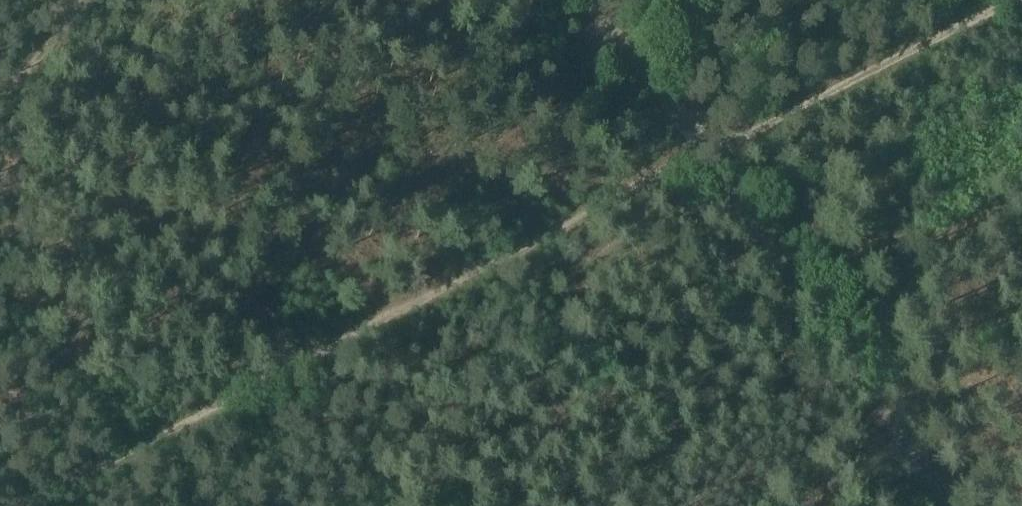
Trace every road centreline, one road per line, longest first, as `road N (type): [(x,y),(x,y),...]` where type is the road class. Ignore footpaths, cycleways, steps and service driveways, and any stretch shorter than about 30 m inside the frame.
road 1 (track): [(12,505),(711,150)]
road 2 (track): [(711,150),(835,328),(938,505)]
road 3 (track): [(711,150),(1012,0)]
road 4 (track): [(592,0),(711,150)]
road 5 (track): [(0,89),(39,57),(85,0)]

